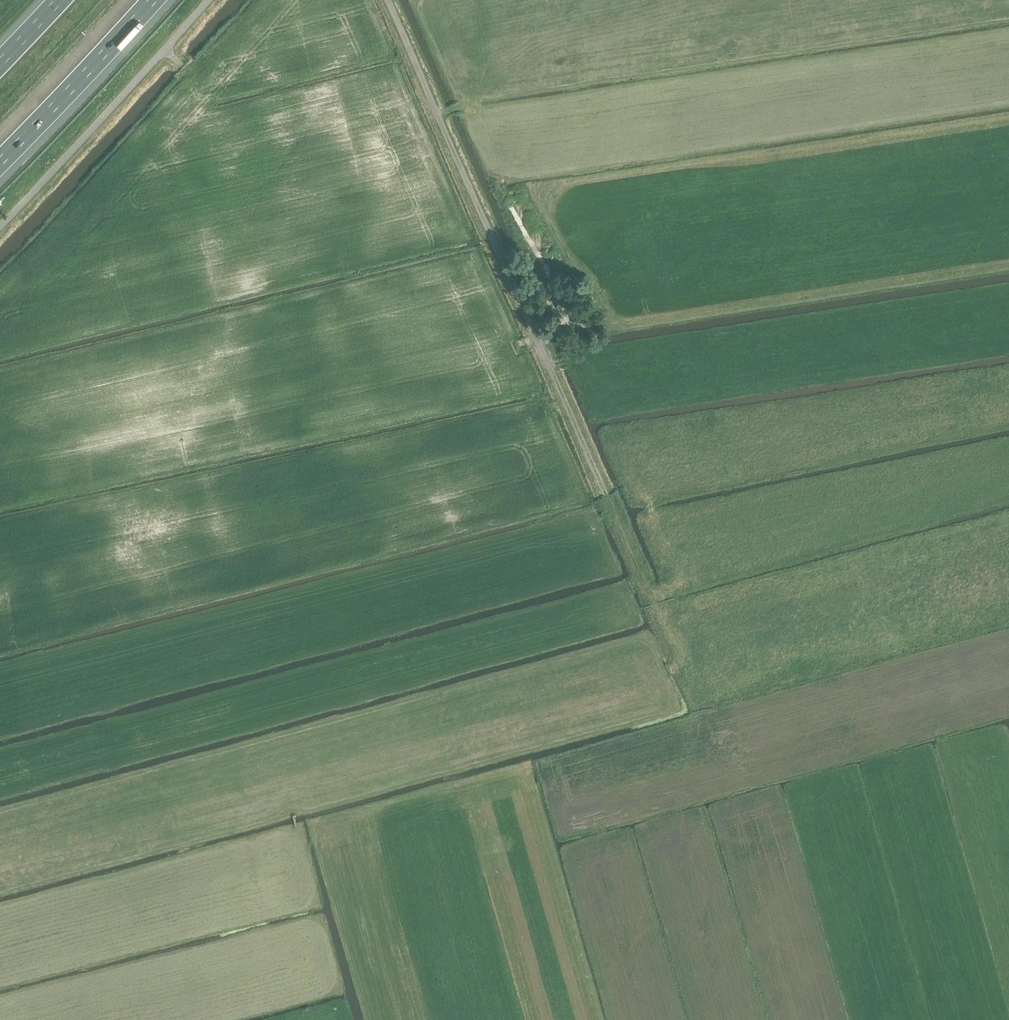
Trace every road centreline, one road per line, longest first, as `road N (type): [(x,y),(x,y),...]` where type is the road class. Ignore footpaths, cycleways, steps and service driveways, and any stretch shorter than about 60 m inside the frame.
road 1 (track): [(661,615),(386,0)]
road 2 (unclassified): [(0,226),(208,0)]
road 3 (motorway): [(0,160),(149,0)]

